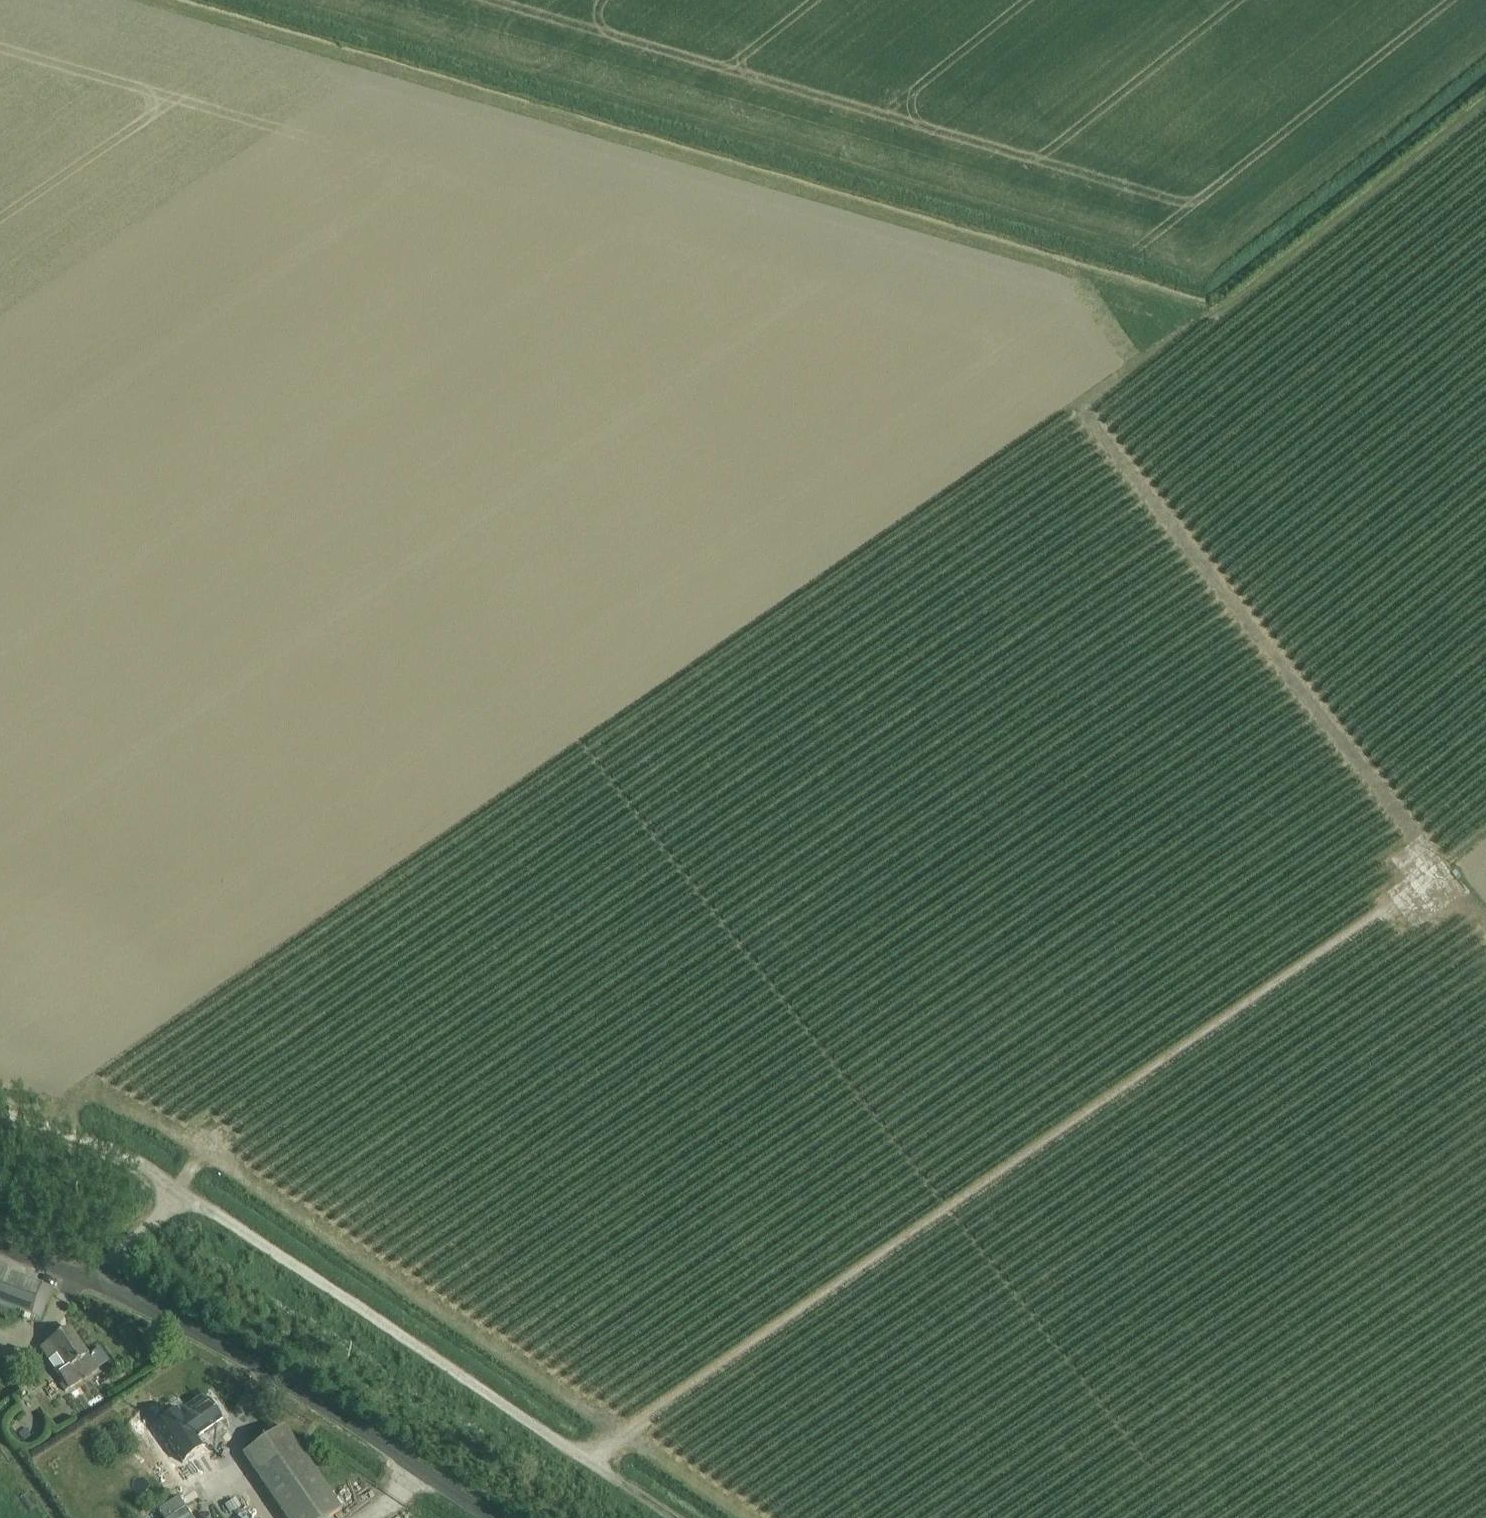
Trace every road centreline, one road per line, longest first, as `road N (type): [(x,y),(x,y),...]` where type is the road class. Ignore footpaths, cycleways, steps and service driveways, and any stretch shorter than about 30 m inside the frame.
road 1 (unclassified): [(485,1517),(295,1386),(95,1280)]
road 2 (unclassified): [(95,1280),(177,1176)]

